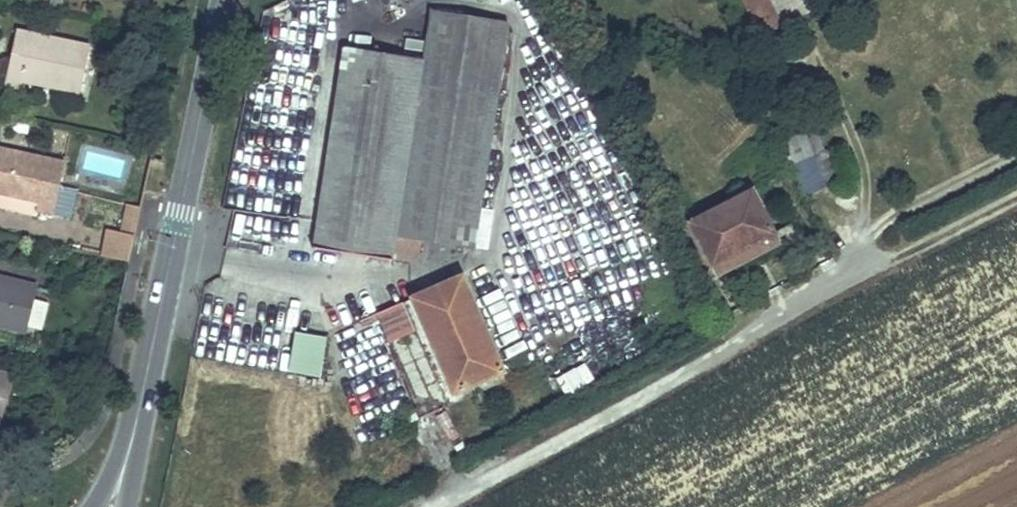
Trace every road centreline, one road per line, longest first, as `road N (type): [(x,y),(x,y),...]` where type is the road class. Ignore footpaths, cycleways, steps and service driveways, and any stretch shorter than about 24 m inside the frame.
road 1 (secondary): [(134,434),(223,0)]
road 2 (track): [(1016,191),(865,272)]

